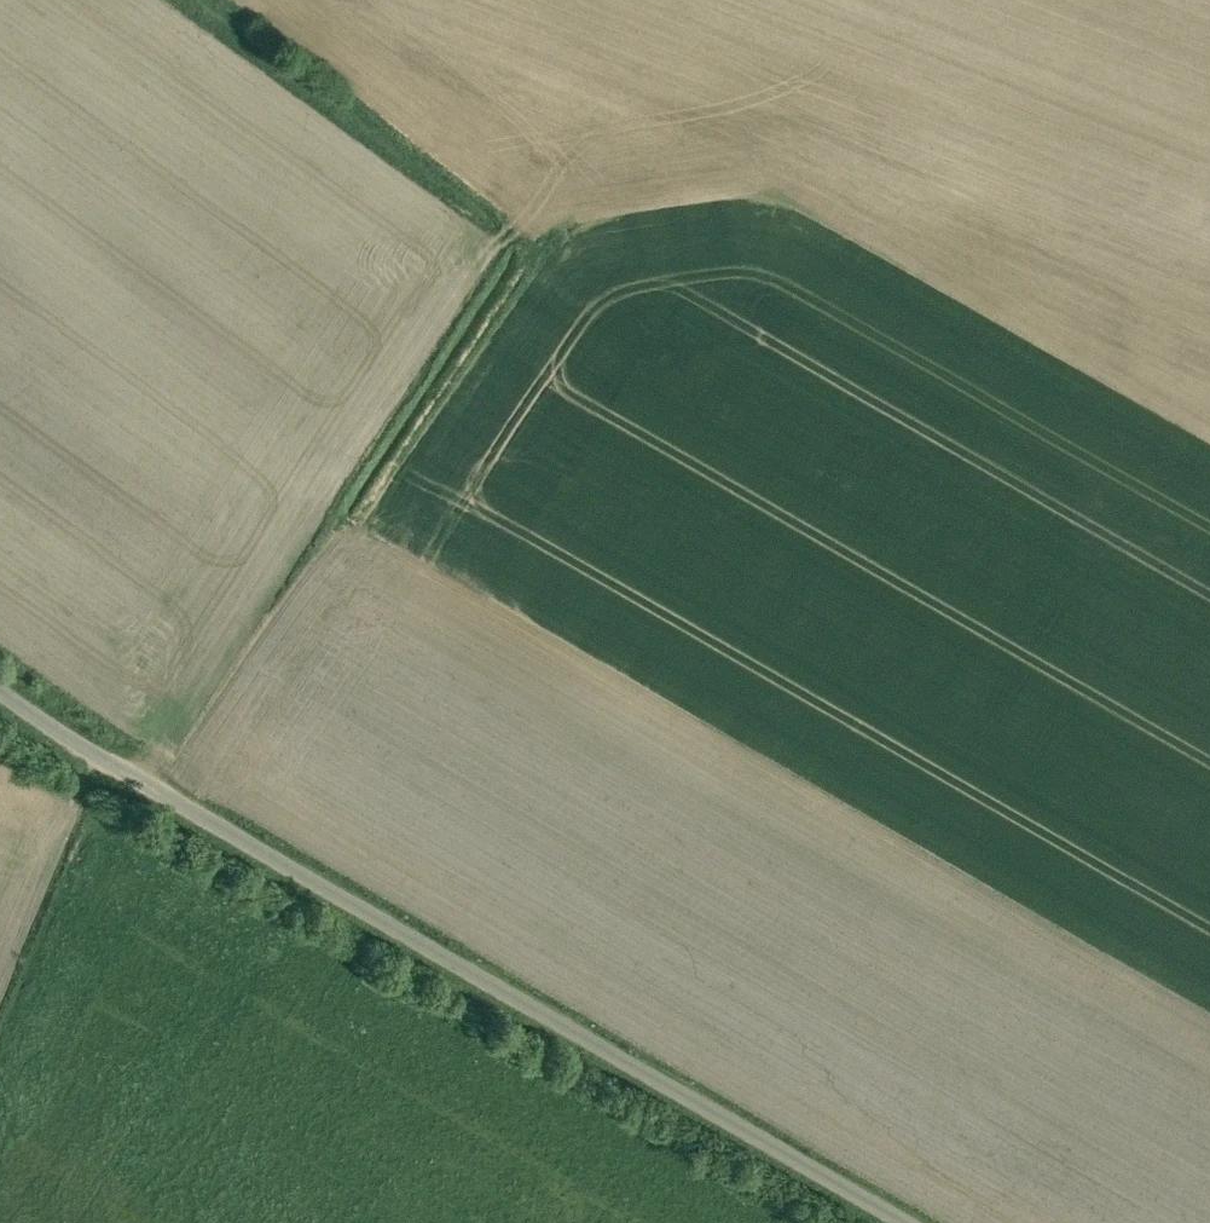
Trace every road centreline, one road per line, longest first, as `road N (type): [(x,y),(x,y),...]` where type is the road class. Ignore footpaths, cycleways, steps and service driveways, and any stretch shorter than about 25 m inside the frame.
road 1 (unclassified): [(898,1222),(49,735),(0,698)]

